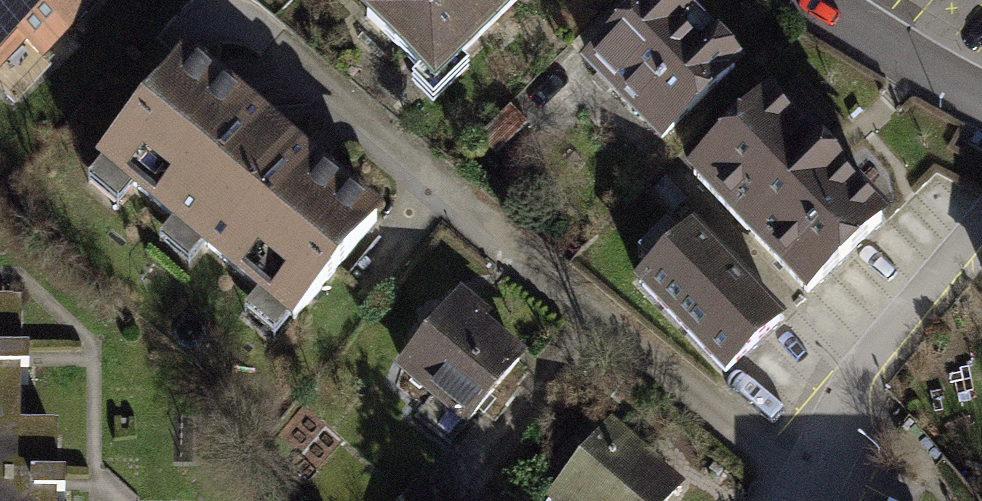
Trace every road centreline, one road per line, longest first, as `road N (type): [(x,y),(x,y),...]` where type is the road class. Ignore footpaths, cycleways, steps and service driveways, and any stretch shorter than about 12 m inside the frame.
road 1 (residential): [(981,221),(857,370),(791,500)]
road 2 (residential): [(836,0),(981,98)]

